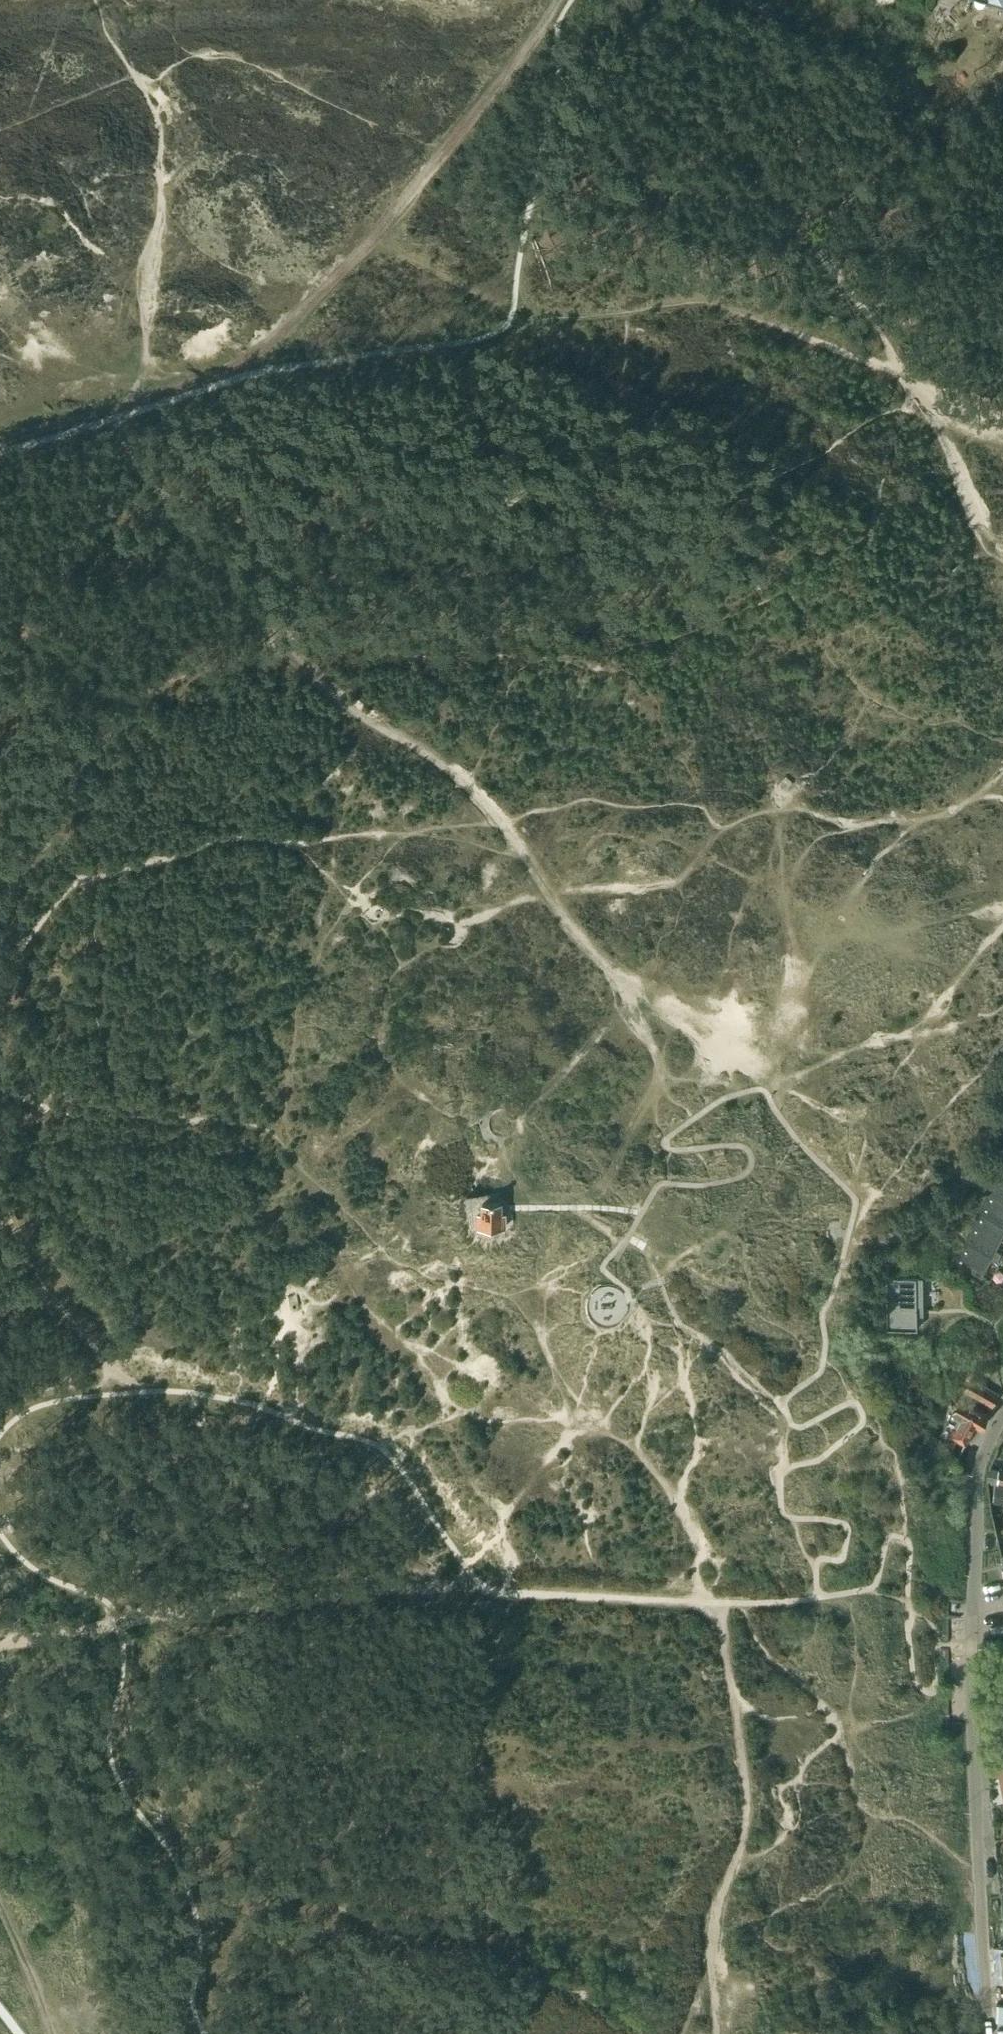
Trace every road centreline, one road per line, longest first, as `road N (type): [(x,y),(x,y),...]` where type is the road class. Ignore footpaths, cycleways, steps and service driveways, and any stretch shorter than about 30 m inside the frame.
road 1 (track): [(556,0),(387,218),(282,326),(198,377),(0,440)]
road 2 (residential): [(988,2033),(971,1650),(978,1470),(1002,1413)]

